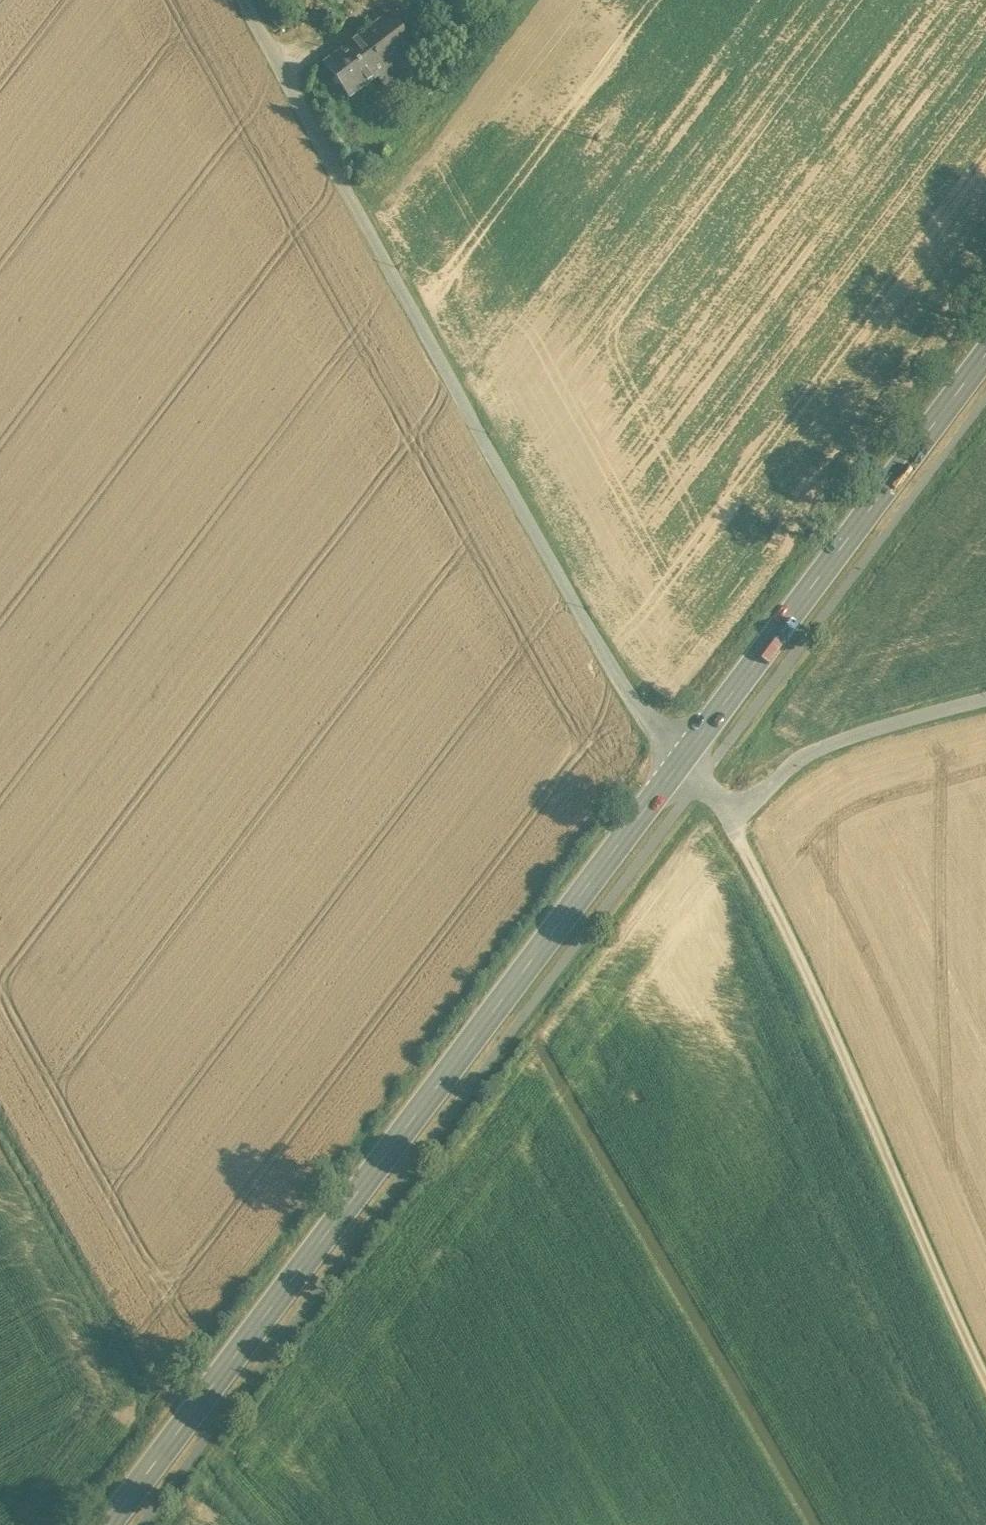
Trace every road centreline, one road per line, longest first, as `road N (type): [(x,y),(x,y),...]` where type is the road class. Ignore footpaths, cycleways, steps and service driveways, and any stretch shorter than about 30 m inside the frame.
road 1 (secondary): [(668,772),(103,1524)]
road 2 (residential): [(242,0),(560,578),(646,719),(668,772)]
road 3 (track): [(734,808),(739,840),(985,1380)]
road 4 (secondary): [(985,351),(668,772)]
road 5 (unclassified): [(668,772),(734,808),(827,746),(985,700)]

